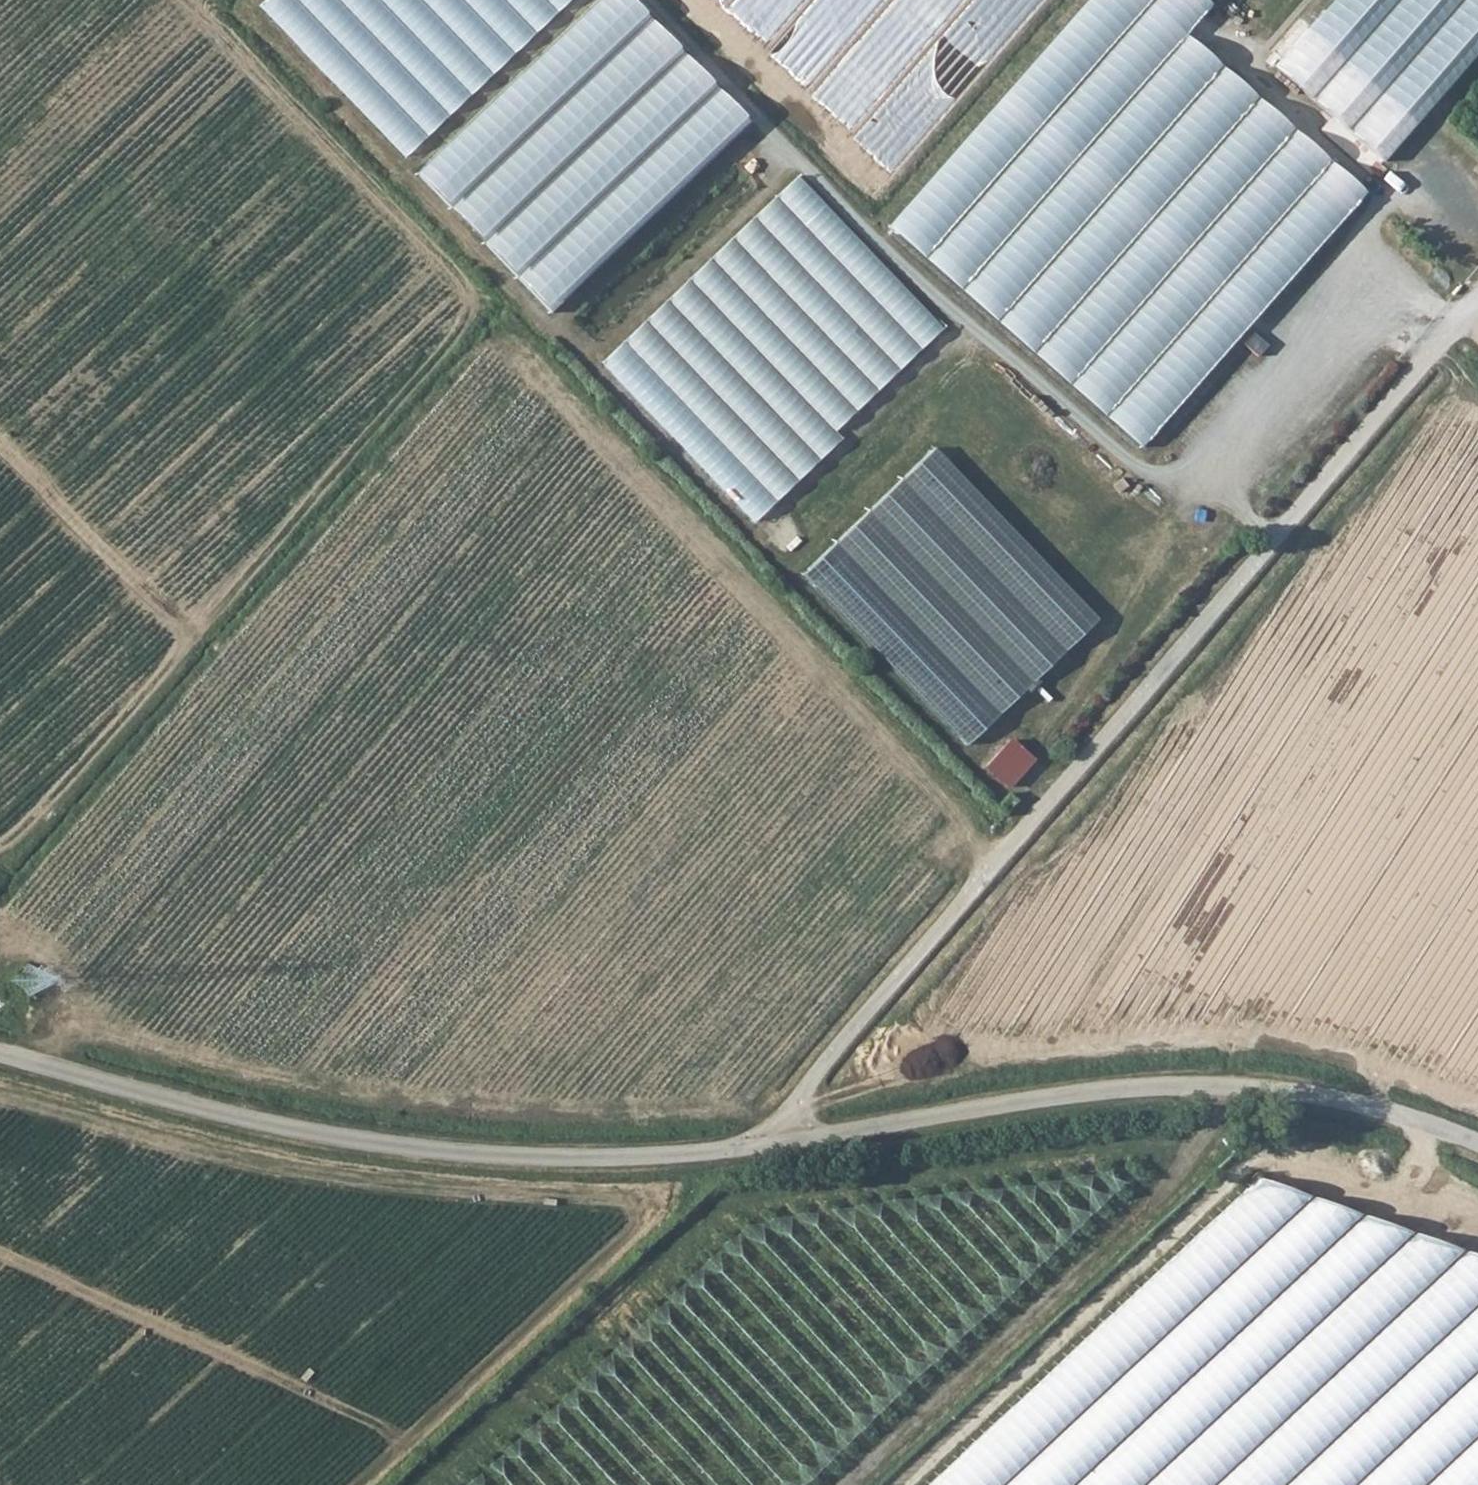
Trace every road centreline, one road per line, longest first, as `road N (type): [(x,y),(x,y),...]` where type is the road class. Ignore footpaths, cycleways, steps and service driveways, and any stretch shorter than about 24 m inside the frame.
road 1 (unclassified): [(0,1056),(199,1114),(392,1145),(753,1148),(1024,1103),(1183,1092),(1345,1099),(1477,1146)]
road 2 (track): [(1477,309),(753,1148)]

